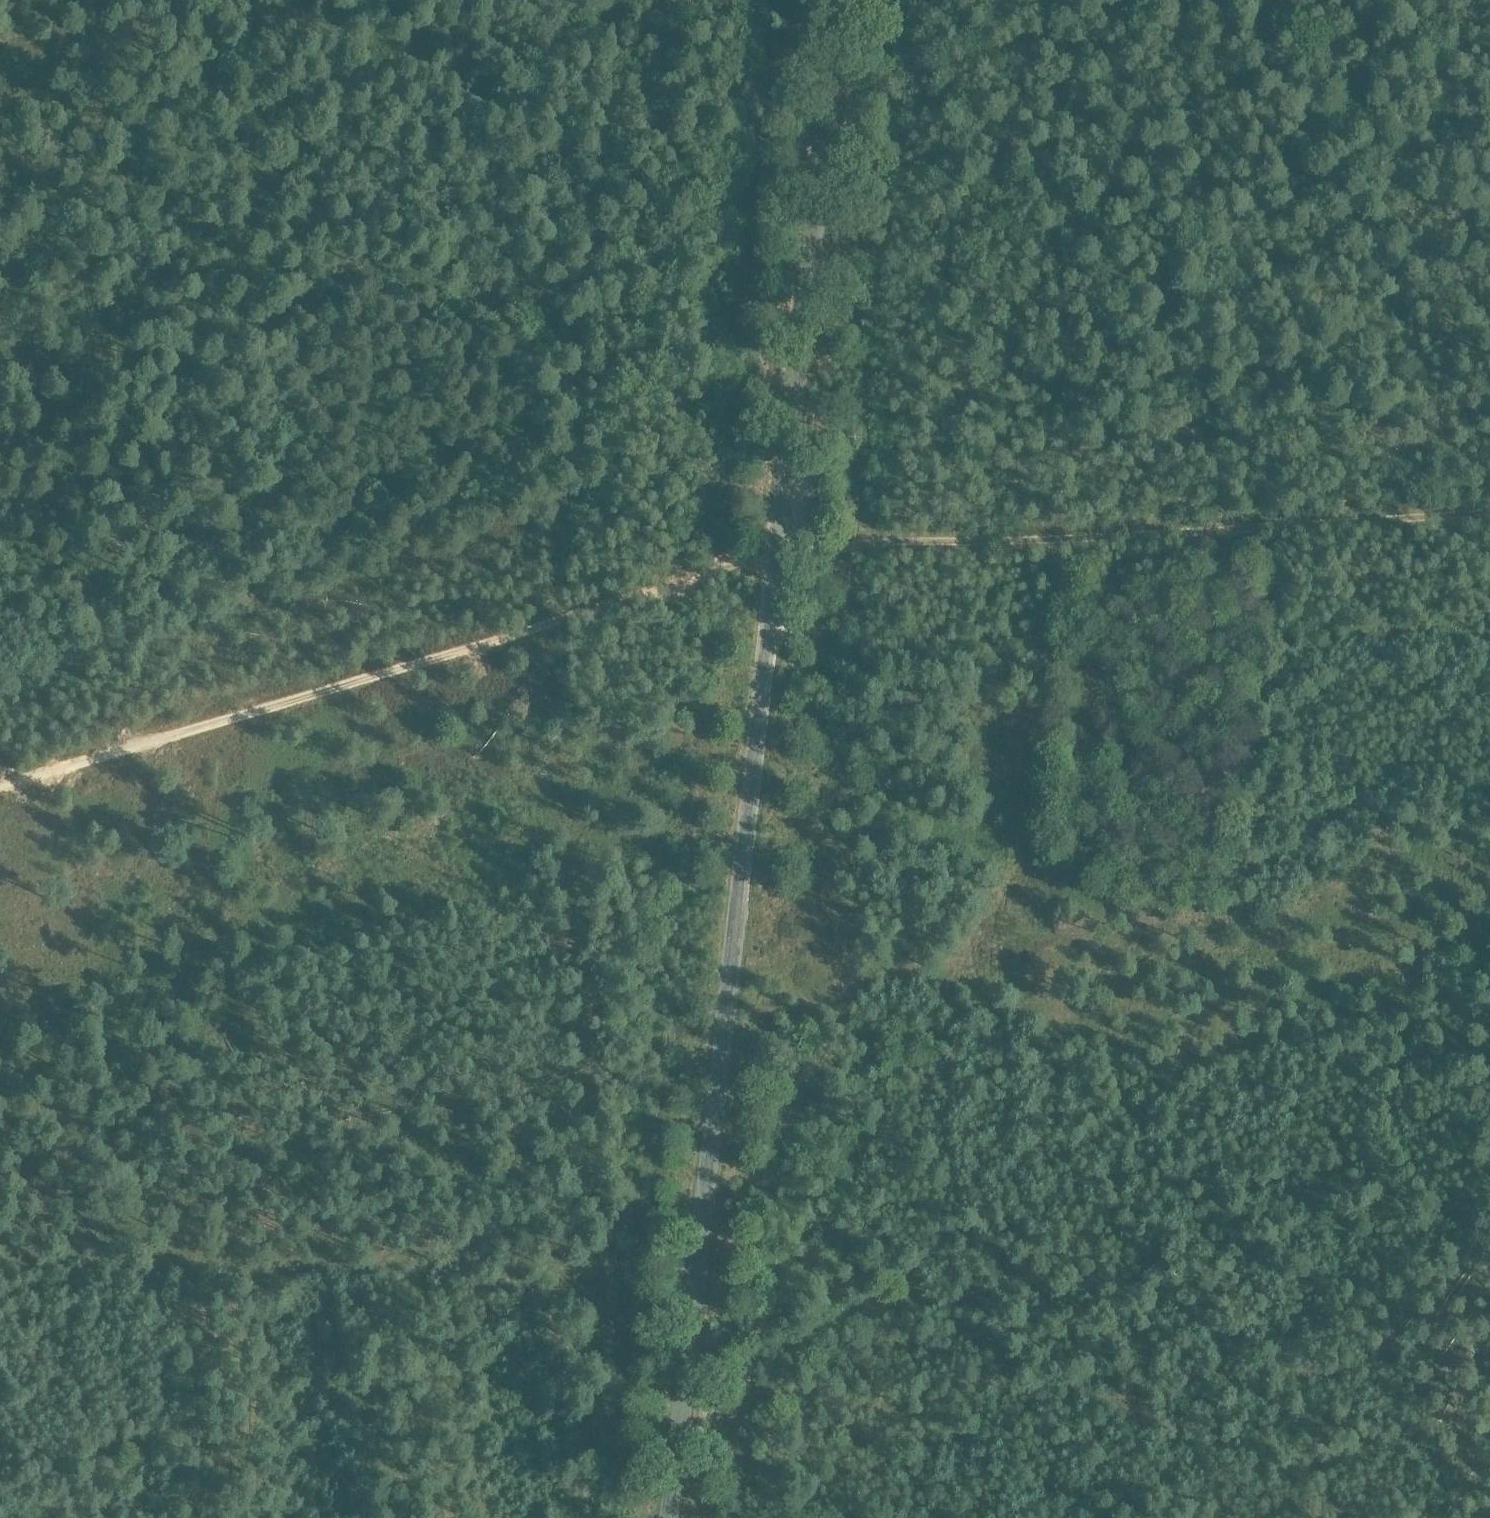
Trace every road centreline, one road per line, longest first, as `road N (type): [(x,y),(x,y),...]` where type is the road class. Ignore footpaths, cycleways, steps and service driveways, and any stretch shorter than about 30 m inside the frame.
road 1 (tertiary): [(670,1517),(846,0)]
road 2 (track): [(782,552),(0,785)]
road 3 (track): [(782,552),(1489,518)]

